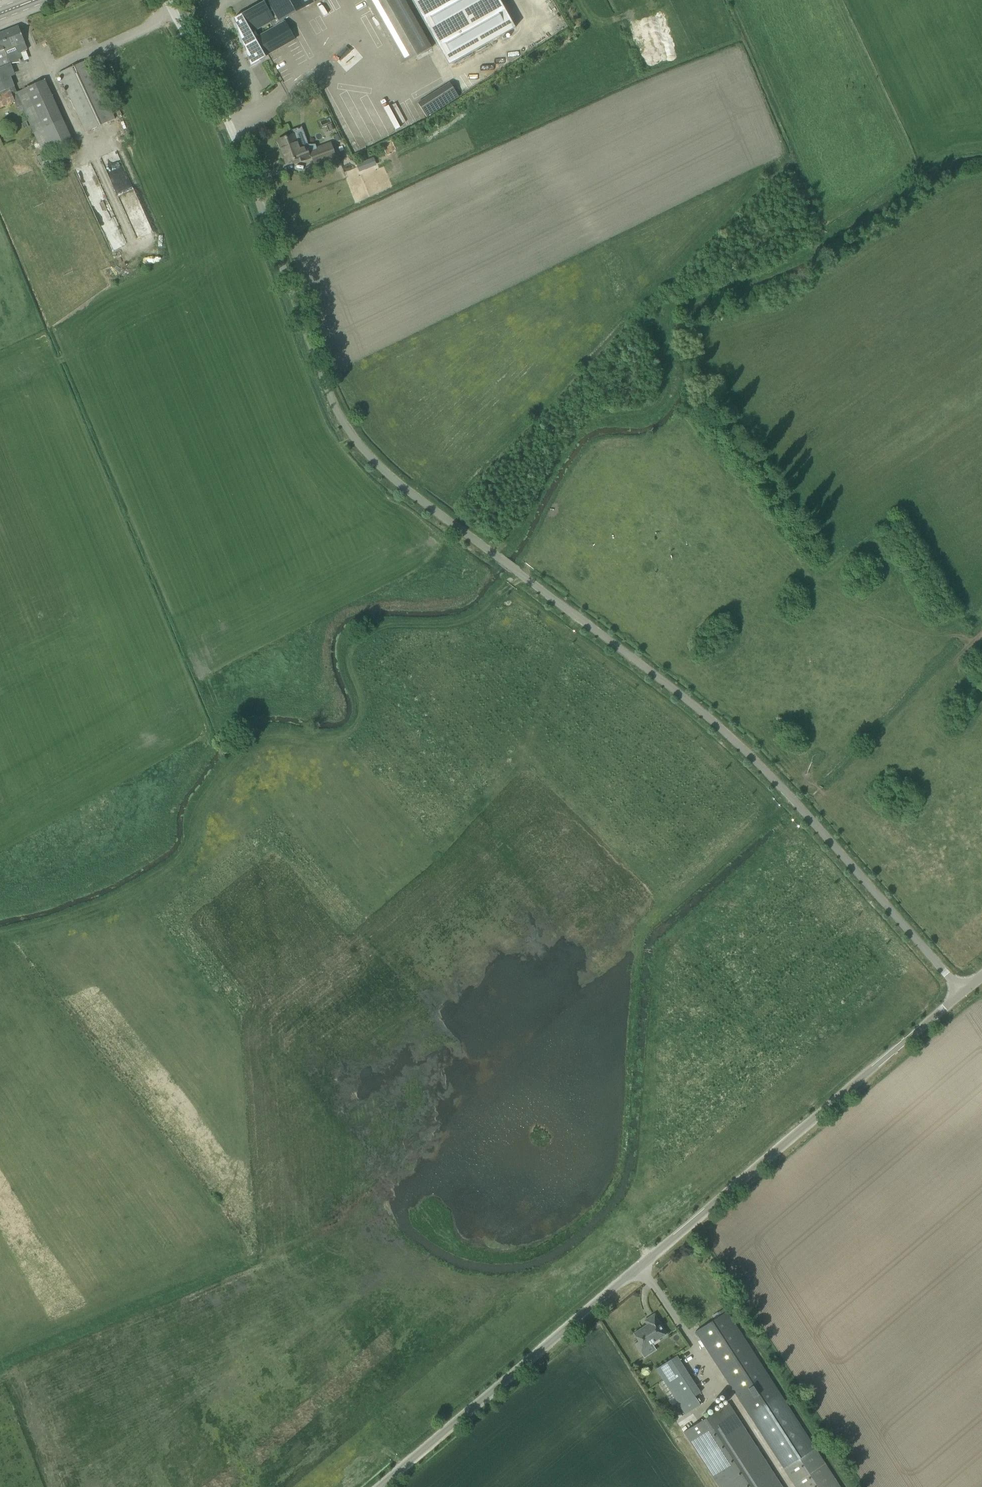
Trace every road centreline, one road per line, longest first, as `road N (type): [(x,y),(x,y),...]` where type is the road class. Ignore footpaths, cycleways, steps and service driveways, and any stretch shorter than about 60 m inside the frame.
road 1 (unclassified): [(961,992),(729,742),(359,451),(329,397),(231,128),(169,0)]
road 2 (unclassified): [(379,1486),(961,992)]

